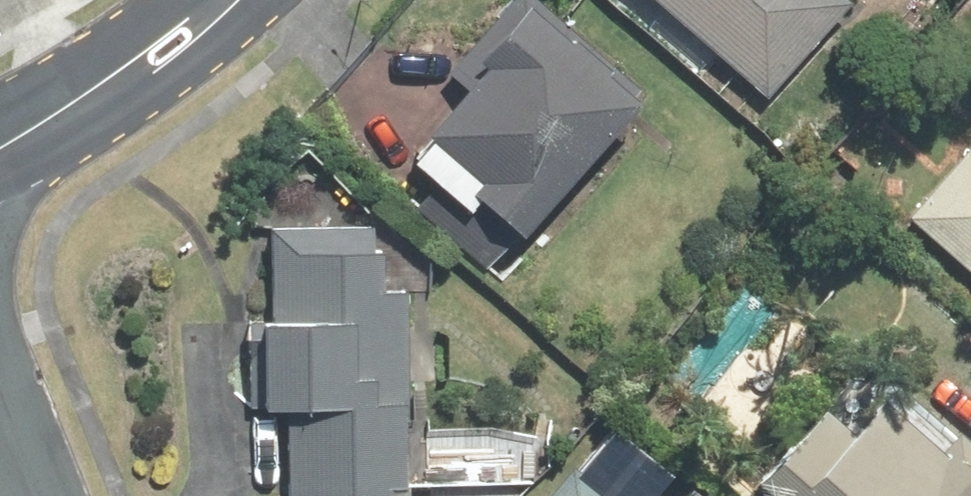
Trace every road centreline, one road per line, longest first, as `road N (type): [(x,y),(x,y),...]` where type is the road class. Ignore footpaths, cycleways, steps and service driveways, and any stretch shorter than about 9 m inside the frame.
road 1 (unclassified): [(0,153),(98,97),(230,0)]

